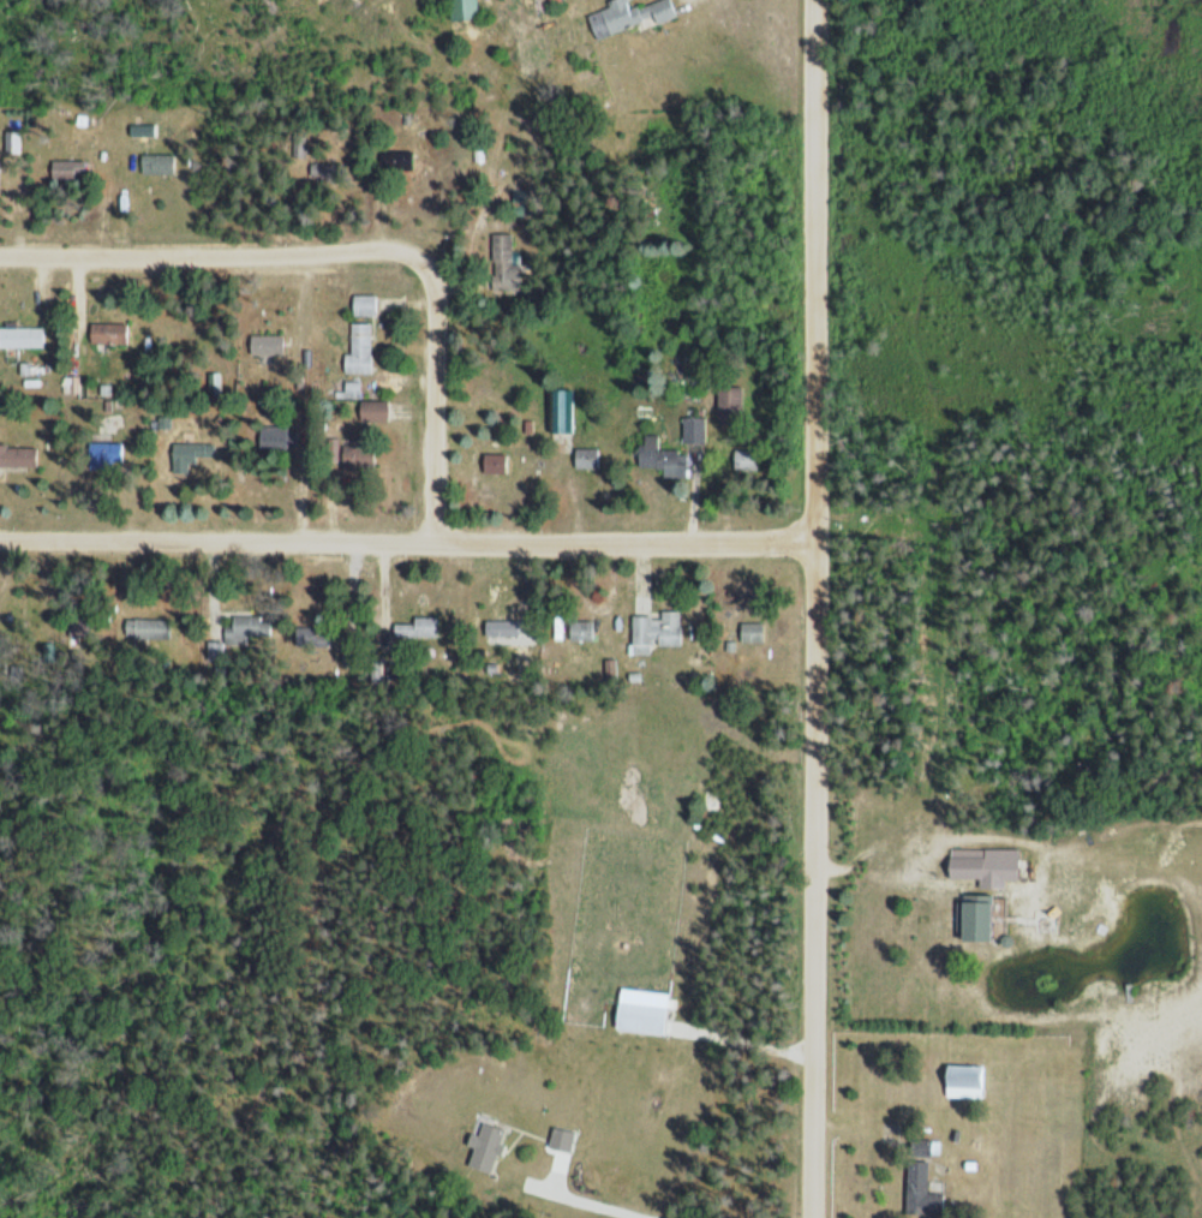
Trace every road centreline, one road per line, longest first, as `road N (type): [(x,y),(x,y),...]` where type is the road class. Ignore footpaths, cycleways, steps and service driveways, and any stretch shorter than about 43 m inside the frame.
road 1 (residential): [(815,1217),(819,0)]
road 2 (residential): [(0,256),(406,259),(425,275),(443,326),(444,547)]
road 3 (residential): [(444,547),(0,543)]
road 4 (residential): [(817,548),(444,547)]

